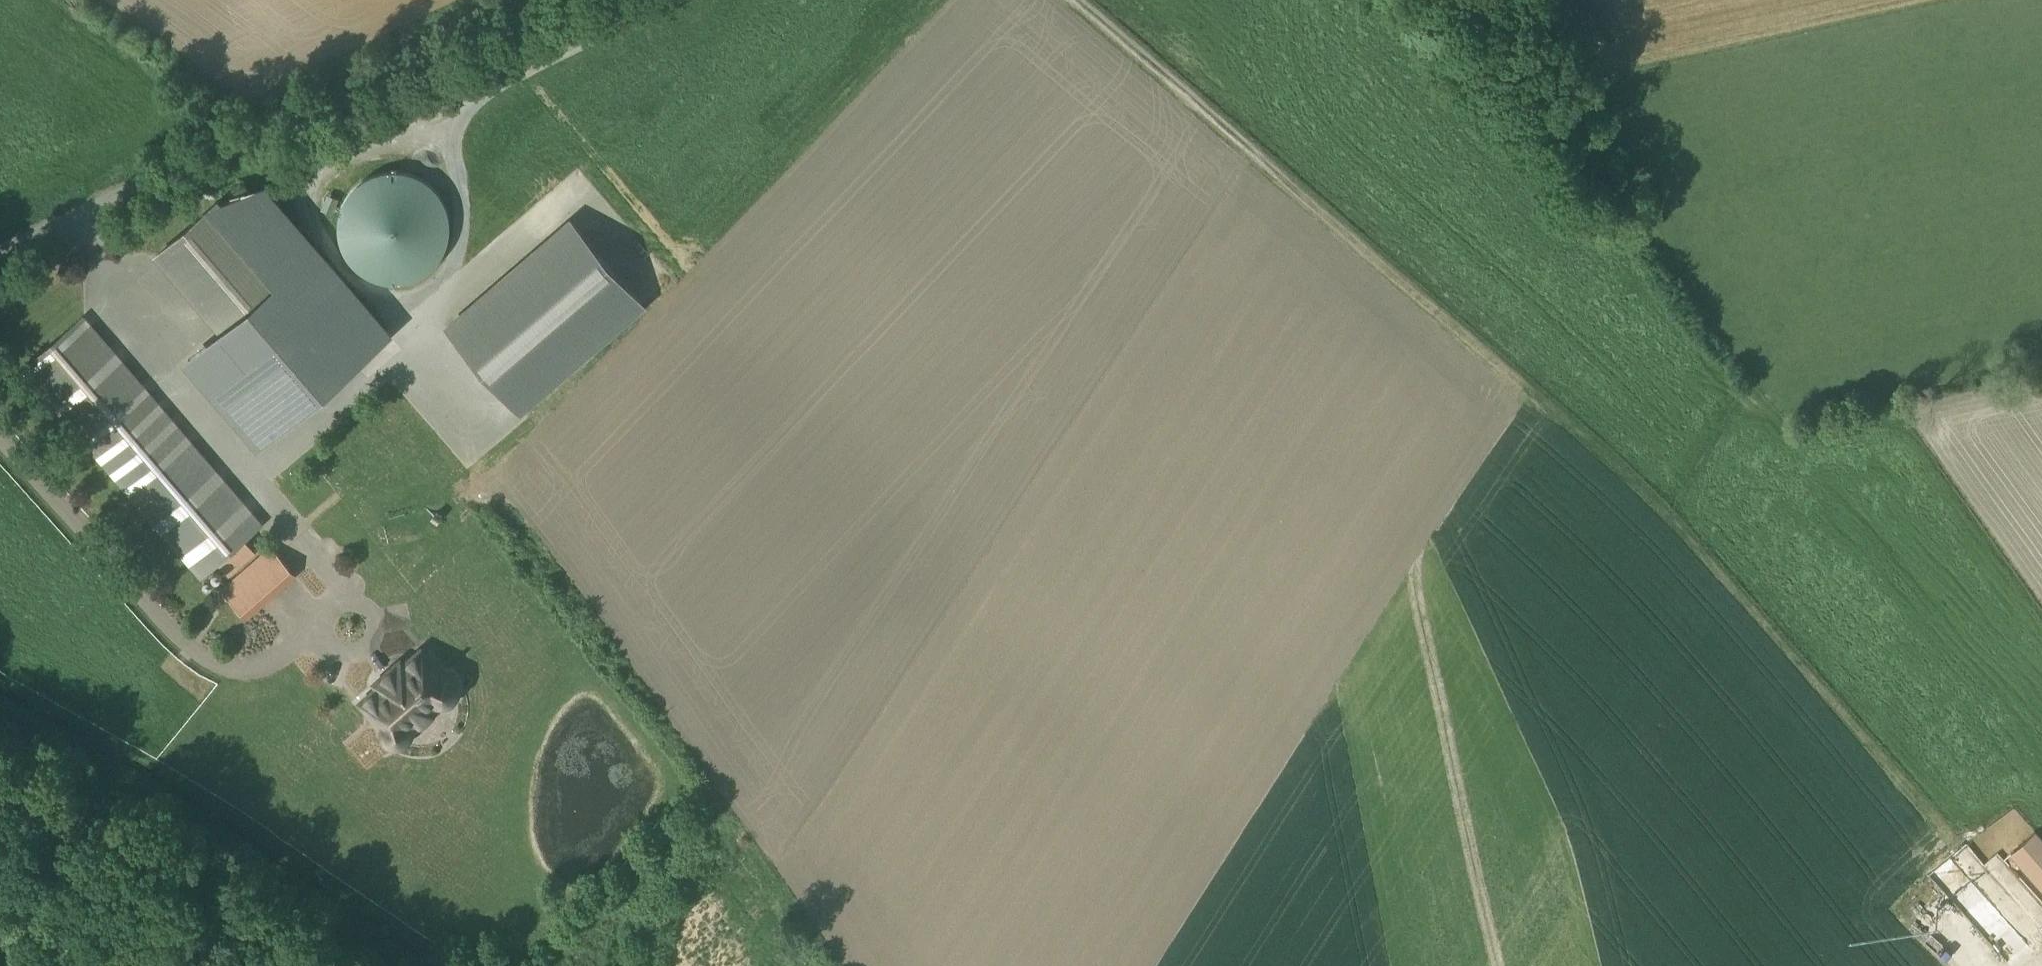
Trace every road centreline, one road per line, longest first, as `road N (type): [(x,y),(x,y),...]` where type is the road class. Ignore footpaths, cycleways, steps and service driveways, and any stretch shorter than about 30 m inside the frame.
road 1 (unclassified): [(546,0),(0,254)]

